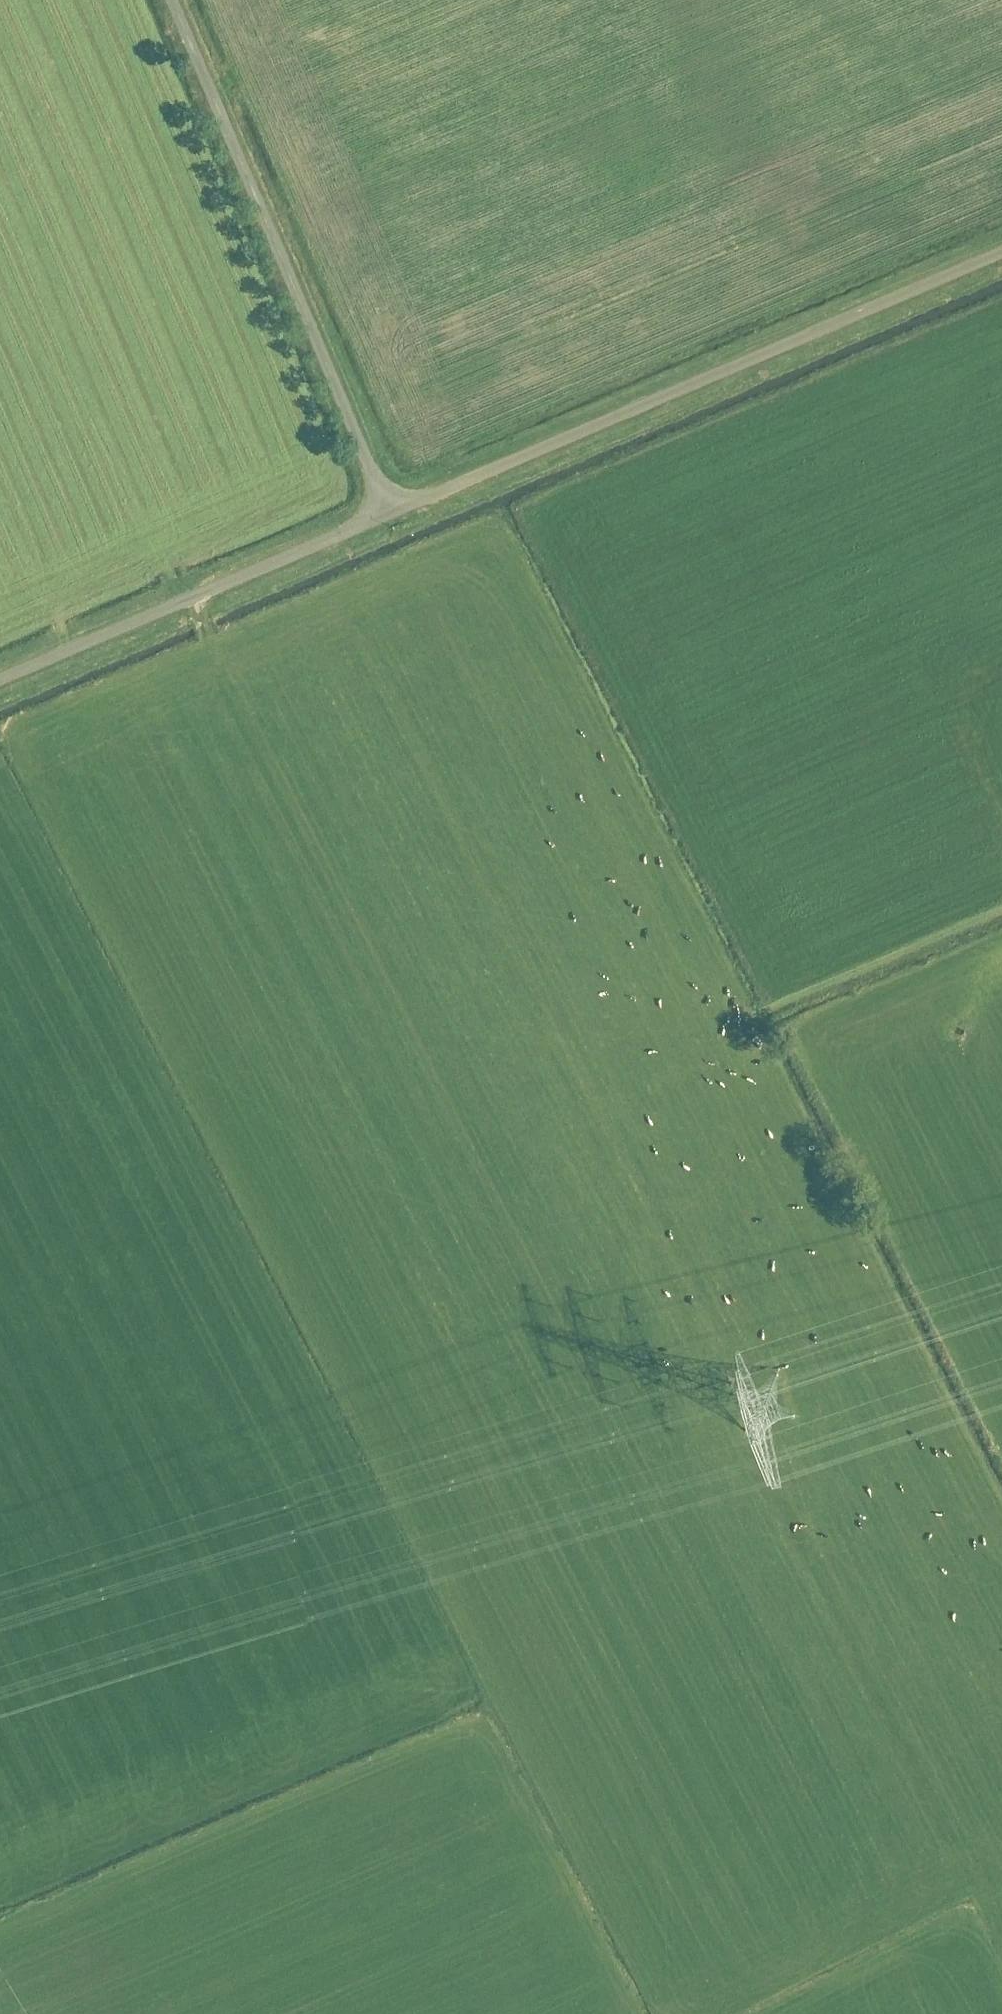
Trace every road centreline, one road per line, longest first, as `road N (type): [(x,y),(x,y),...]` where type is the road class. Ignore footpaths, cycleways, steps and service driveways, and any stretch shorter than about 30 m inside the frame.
road 1 (unclassified): [(385,513),(1001,251)]
road 2 (unclassified): [(385,513),(168,0)]
road 3 (unclassified): [(0,673),(385,513)]

